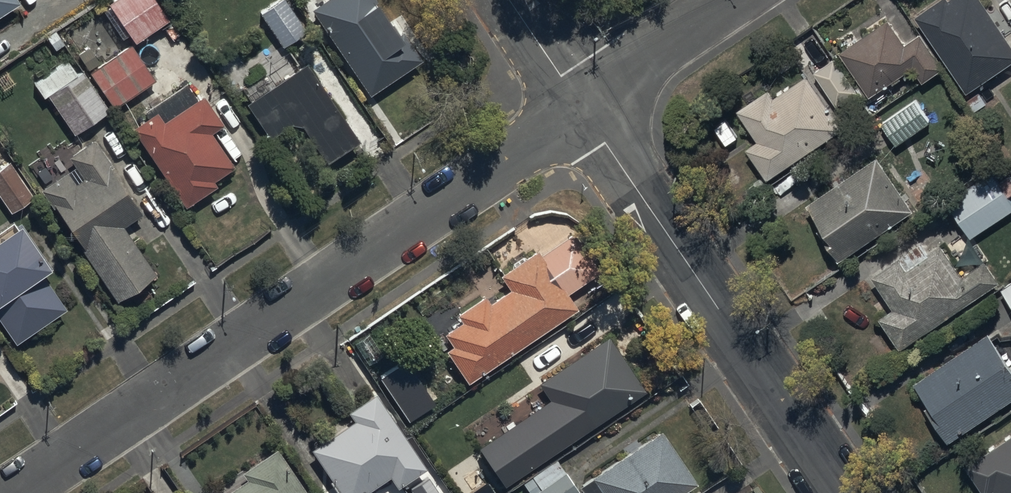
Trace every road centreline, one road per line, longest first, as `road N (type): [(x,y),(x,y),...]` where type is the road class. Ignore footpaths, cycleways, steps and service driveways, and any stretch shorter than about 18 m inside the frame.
road 1 (residential): [(16,492),(583,110)]
road 2 (residential): [(583,110),(846,492)]
road 3 (residential): [(583,110),(744,0)]
road 4 (residential): [(511,0),(583,110)]

